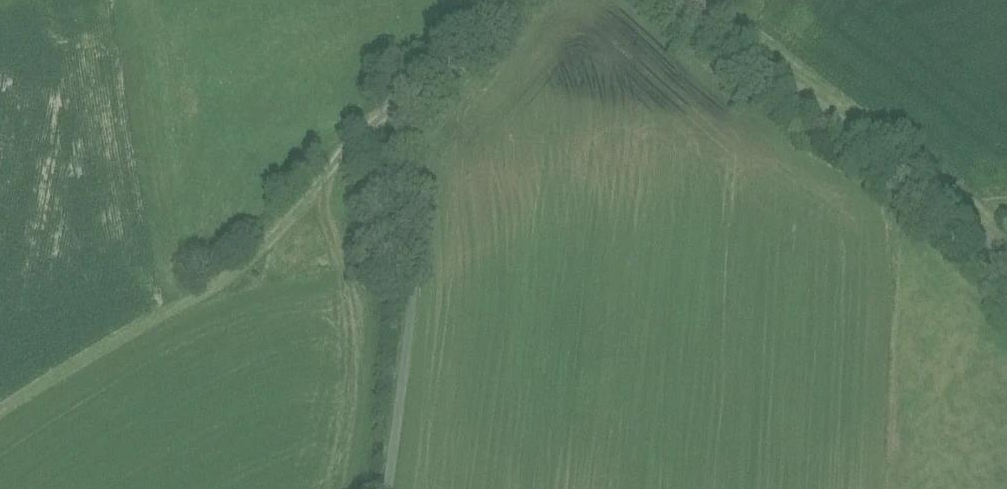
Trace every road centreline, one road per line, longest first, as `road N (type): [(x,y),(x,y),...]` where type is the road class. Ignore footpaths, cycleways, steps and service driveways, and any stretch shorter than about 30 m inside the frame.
road 1 (track): [(495,0),(407,111),(401,137),(411,293),(380,488)]
road 2 (residential): [(1006,258),(682,0)]

